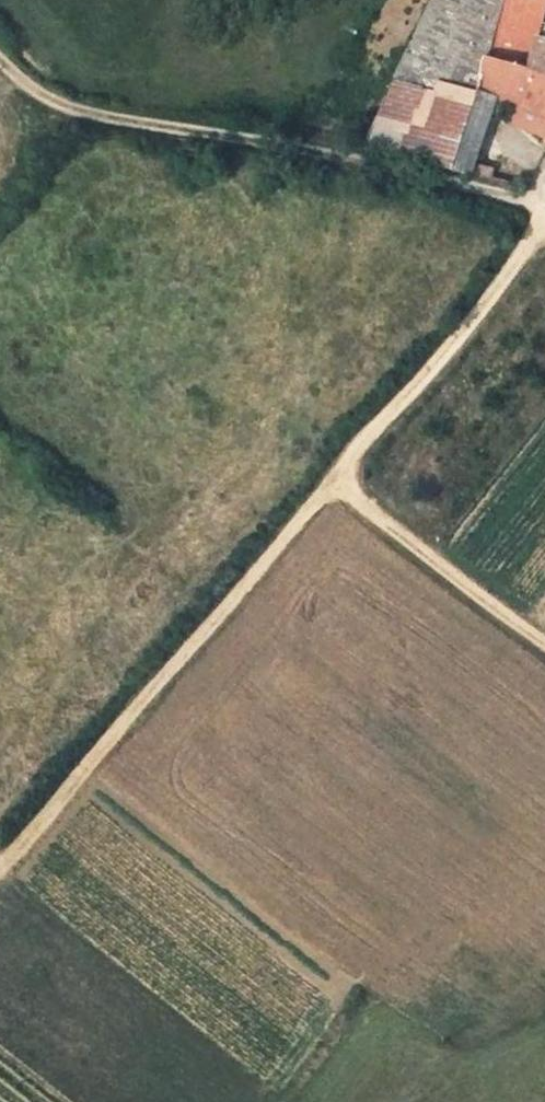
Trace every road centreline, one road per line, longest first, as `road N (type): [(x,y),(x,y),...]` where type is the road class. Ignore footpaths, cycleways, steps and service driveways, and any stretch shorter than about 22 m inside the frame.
road 1 (track): [(539,227),(448,355),(0,872)]
road 2 (track): [(539,227),(276,144),(54,112),(0,61)]
road 3 (track): [(544,648),(332,482)]

